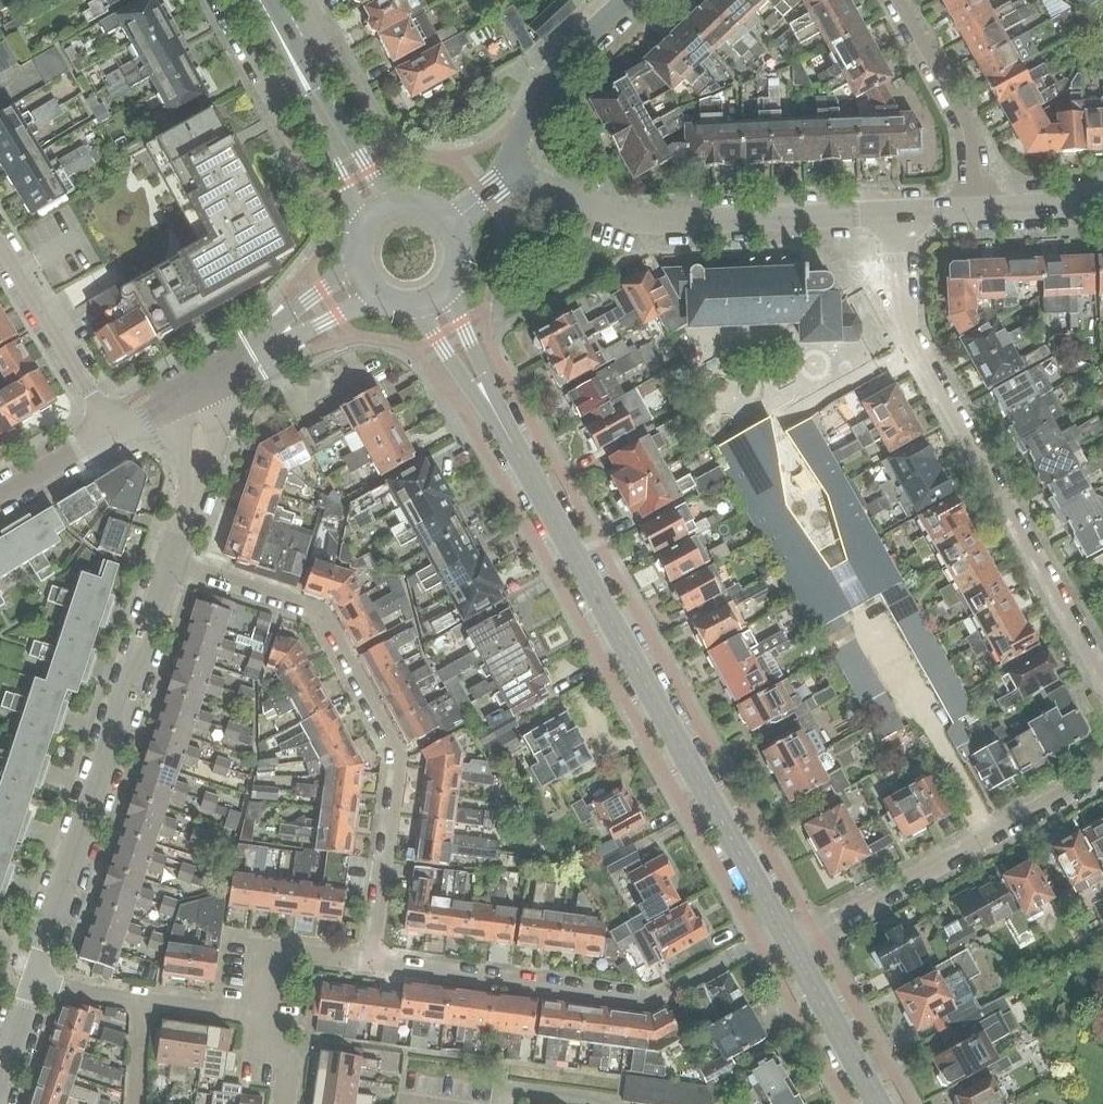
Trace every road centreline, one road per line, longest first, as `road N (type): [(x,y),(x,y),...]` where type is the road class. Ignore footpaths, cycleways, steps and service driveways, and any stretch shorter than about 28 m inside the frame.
road 1 (secondary): [(786,937),(525,466)]
road 2 (residential): [(171,559),(325,609),(403,756),(376,959)]
road 3 (residential): [(1102,683),(899,321),(895,213)]
road 4 (tertiary): [(34,979),(171,559)]
road 5 (residential): [(376,959),(389,969),(643,1002),(771,937),(786,937)]
road 6 (residential): [(1102,768),(801,937),(786,937)]
road 7 (unclassified): [(653,222),(895,213)]
road 8 (residential): [(976,210),(967,123),(899,0)]
road 9 (residential): [(114,432),(0,244)]
road 10 (unclassified): [(514,173),(512,151),(552,74),(626,0)]
road 11 (secondary): [(403,305),(436,338),(525,466)]
road 12 (secondary): [(525,466),(451,284)]
road 13 (secondary): [(879,1103),(786,937)]
road 14 (secondary): [(403,204),(370,171),(307,62)]
road 15 (tertiary): [(358,245),(346,268),(249,357)]
road 16 (secondary): [(296,90),(363,232)]
road 17 (residential): [(259,1018),(270,945),(349,956)]
road 18 (tertiary): [(249,357),(389,302)]
road 19 (unclassified): [(653,222),(514,173)]
road 20 (tertiary): [(0,496),(114,432)]
road 21 (unclassified): [(976,210),(1102,204)]

